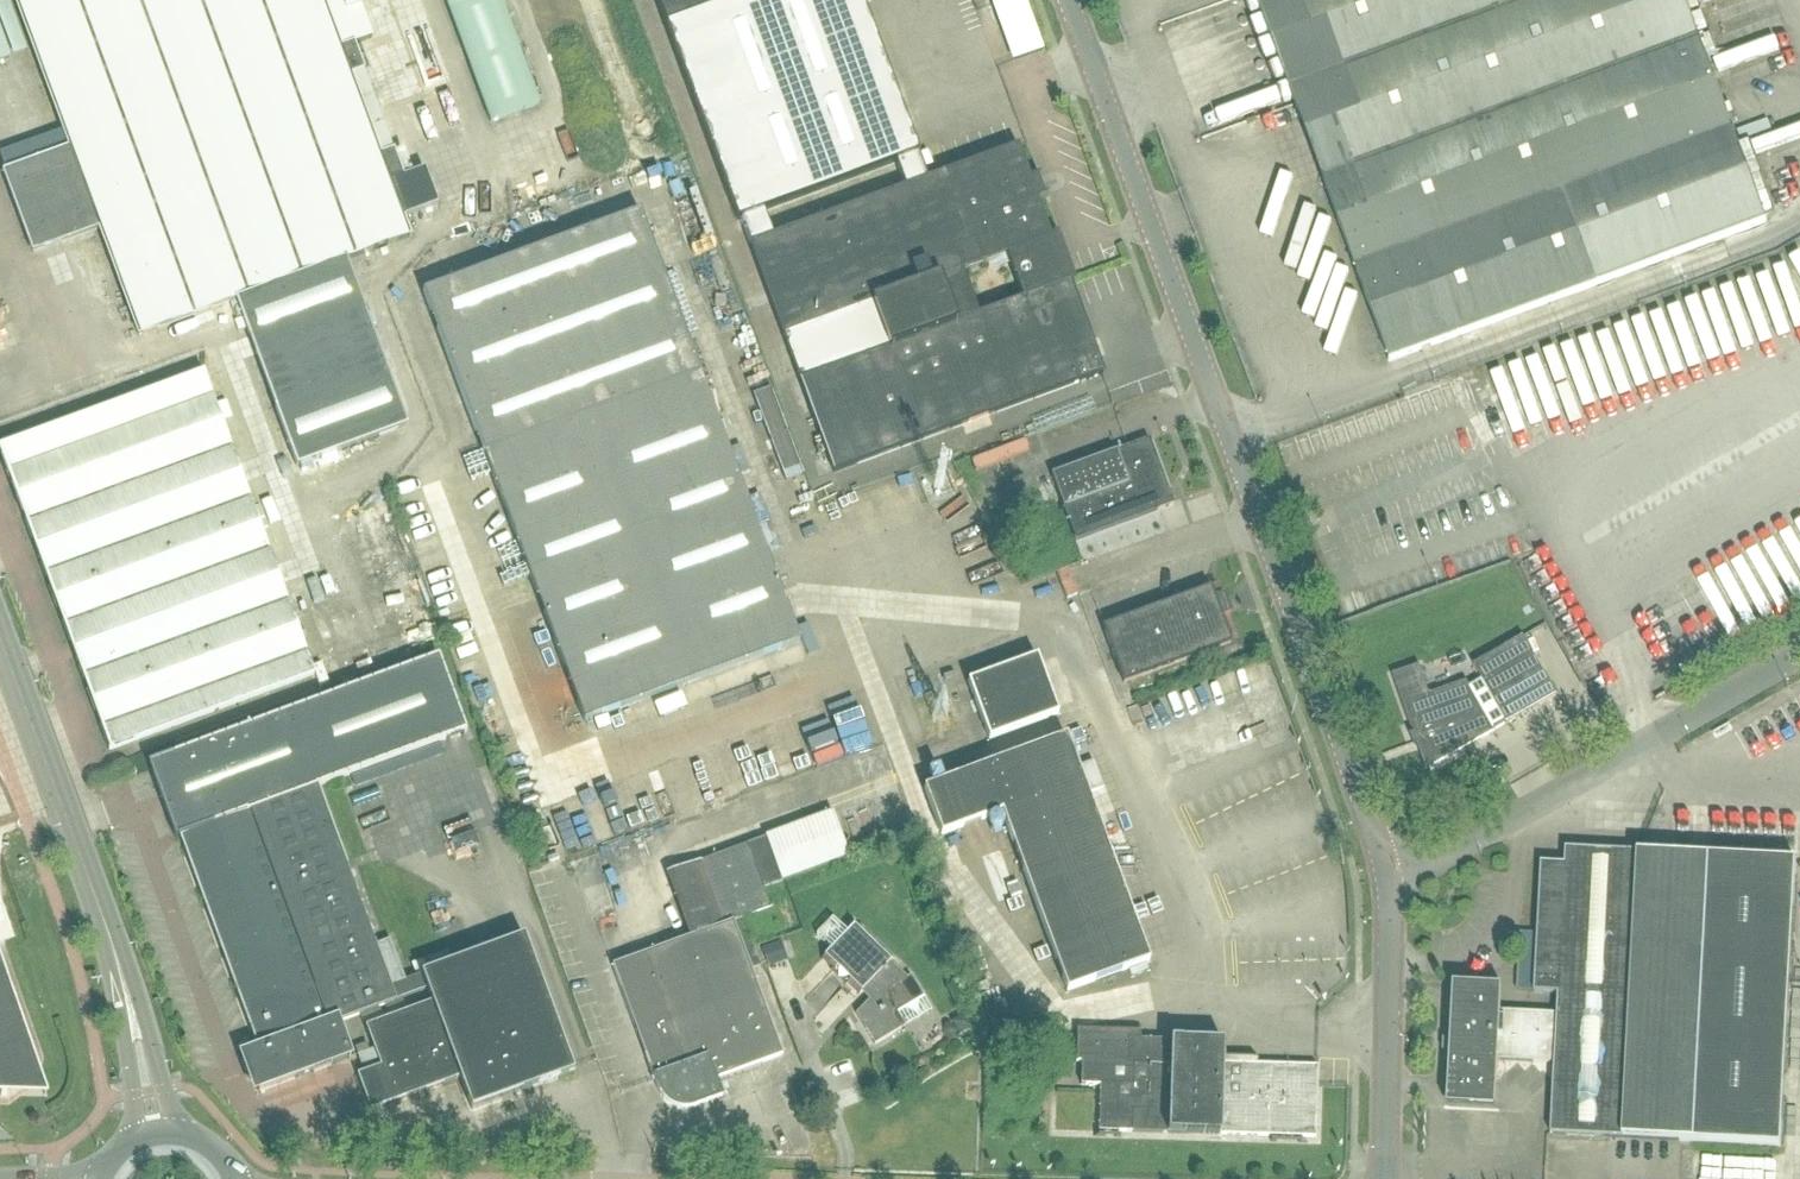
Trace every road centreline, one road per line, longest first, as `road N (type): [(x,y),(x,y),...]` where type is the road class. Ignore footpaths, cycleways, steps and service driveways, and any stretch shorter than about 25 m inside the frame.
road 1 (unclassified): [(1064,0),(1385,881)]
road 2 (tertiary): [(153,1138),(115,949),(0,639)]
road 3 (unclassified): [(1385,881),(1422,871),(1799,647)]
road 4 (unclassified): [(1385,881),(1383,1178)]

